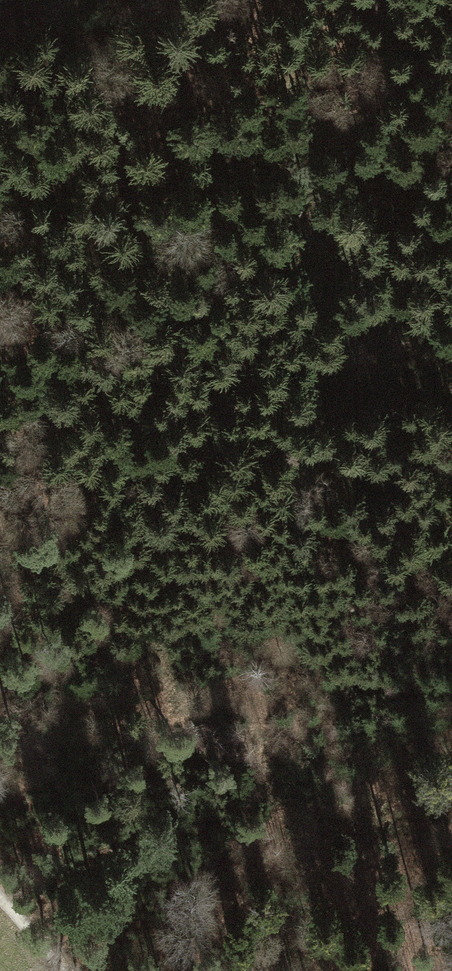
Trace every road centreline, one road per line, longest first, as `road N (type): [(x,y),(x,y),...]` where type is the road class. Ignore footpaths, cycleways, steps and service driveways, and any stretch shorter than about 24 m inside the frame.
road 1 (track): [(0,644),(40,484),(69,281),(181,102),(199,49),(204,0)]

